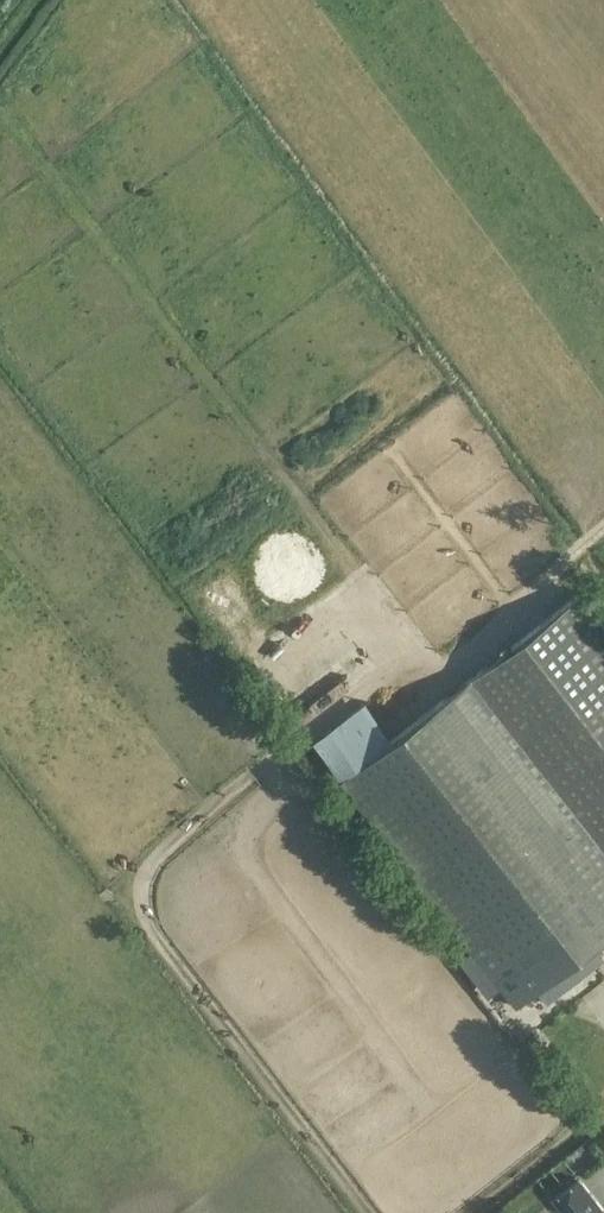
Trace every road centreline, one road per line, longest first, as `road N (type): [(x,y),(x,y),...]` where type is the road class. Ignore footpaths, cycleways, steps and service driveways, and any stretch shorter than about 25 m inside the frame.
road 1 (track): [(369,1212),(202,996),(136,889),(203,813),(391,669),(409,693),(603,530)]

